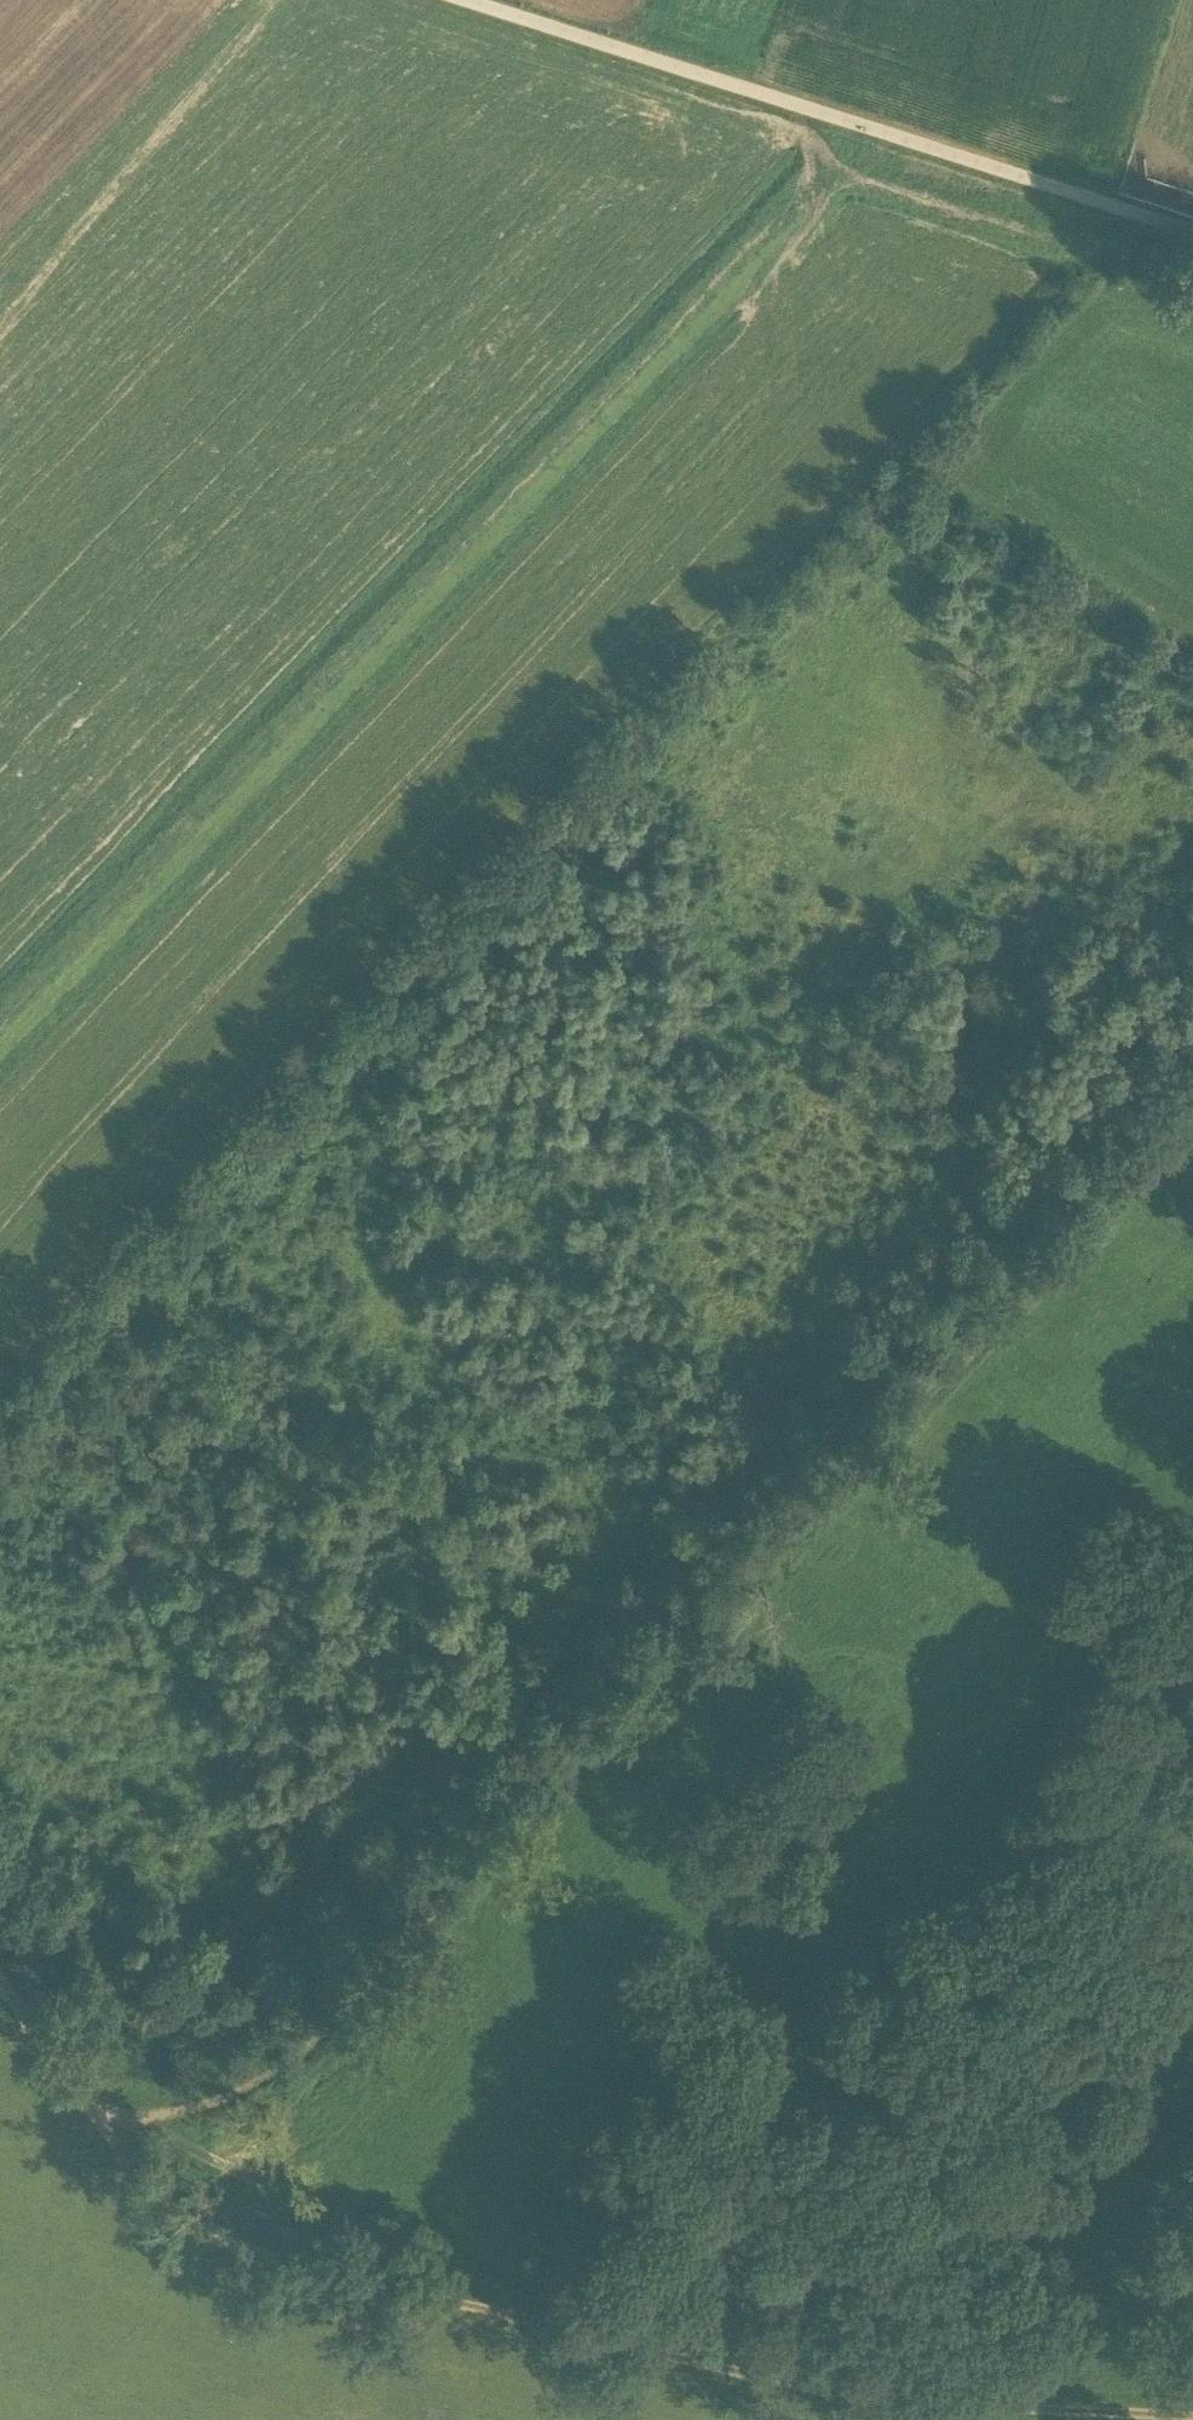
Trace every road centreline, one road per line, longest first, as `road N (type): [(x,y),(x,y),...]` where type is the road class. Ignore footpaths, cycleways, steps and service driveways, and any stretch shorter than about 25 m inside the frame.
road 1 (track): [(1192,1102),(432,1909),(288,2046),(220,2098),(105,2124)]
road 2 (track): [(105,2124),(136,2175),(195,2224),(267,2254),(855,2394),(1192,2411)]
road 3 (unclassified): [(484,0),(1192,229)]
road 4 (track): [(0,1975),(105,2124)]

